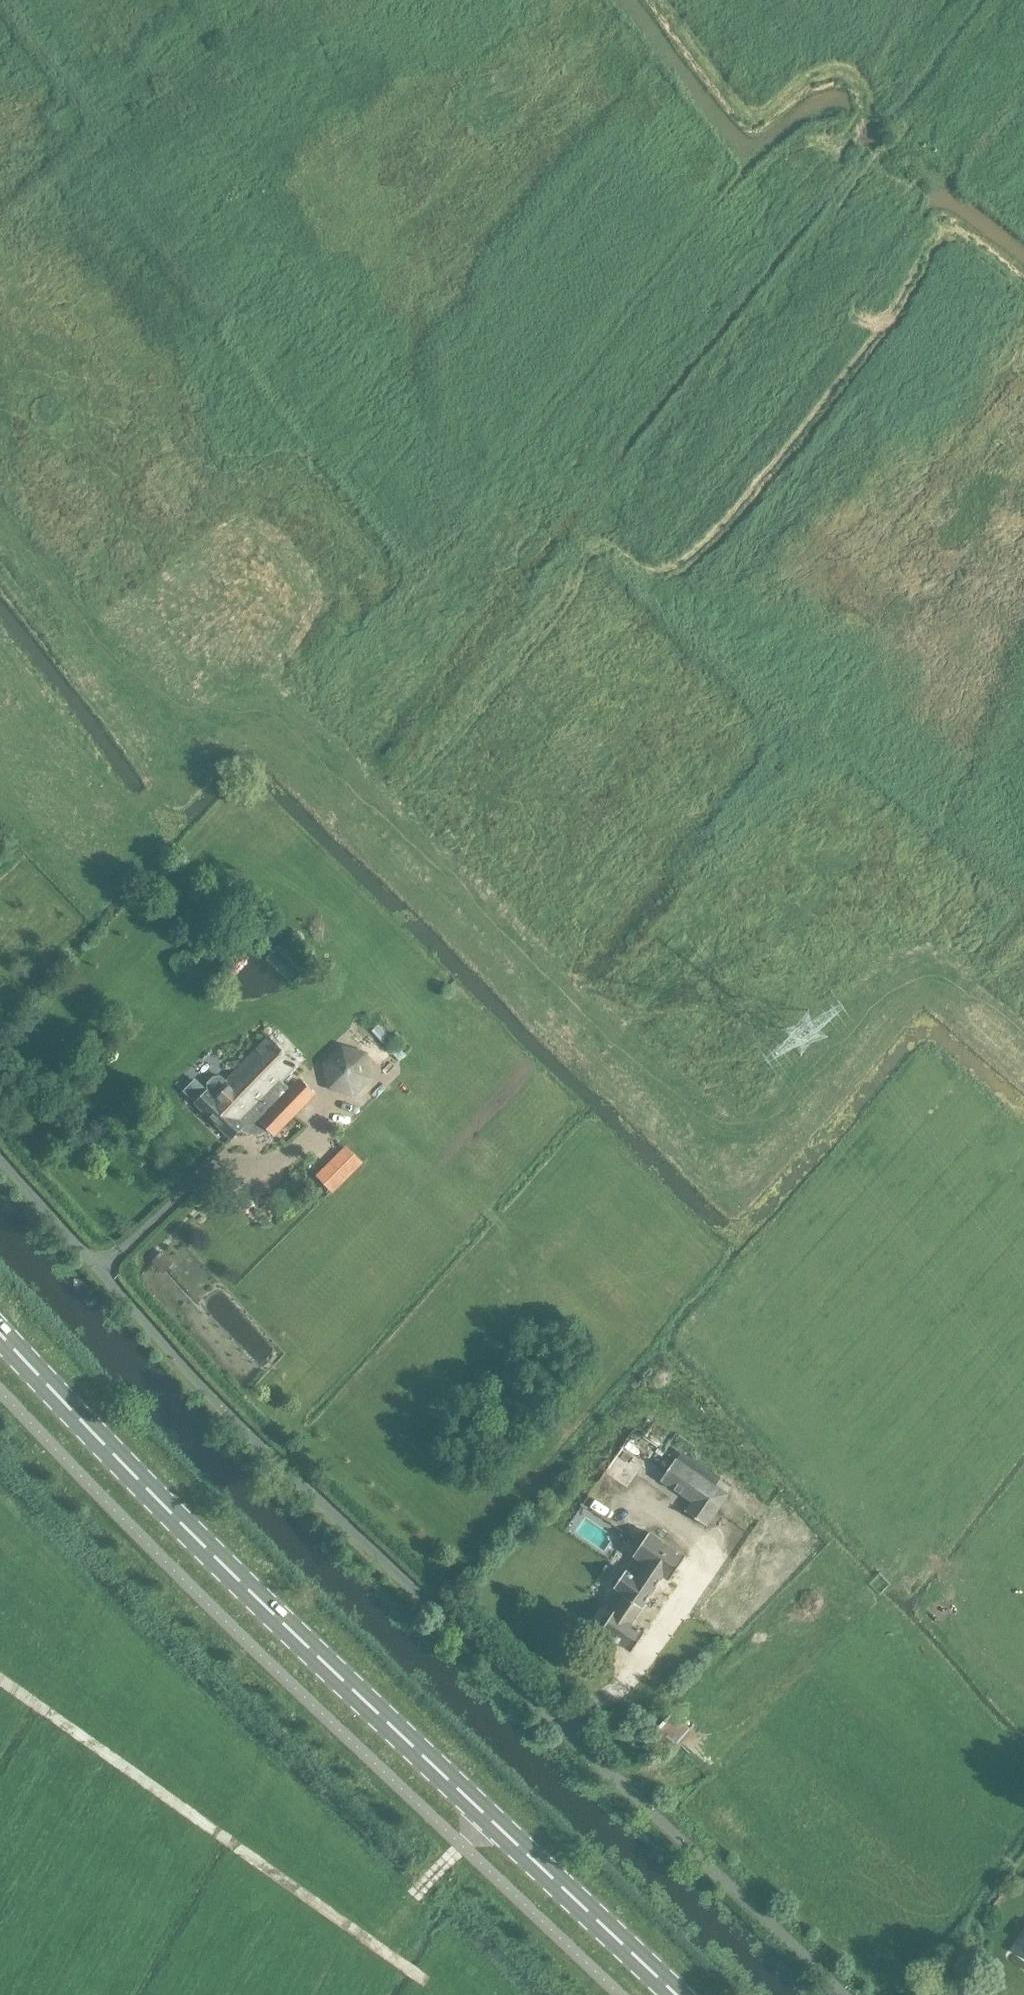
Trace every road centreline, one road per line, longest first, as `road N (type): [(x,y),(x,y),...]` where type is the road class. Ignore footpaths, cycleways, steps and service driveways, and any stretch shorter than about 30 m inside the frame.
road 1 (unclassified): [(847,1994),(303,1473),(0,1156)]
road 2 (primary): [(677,1994),(226,1567),(0,1333)]
road 3 (track): [(0,1678),(427,1981)]

